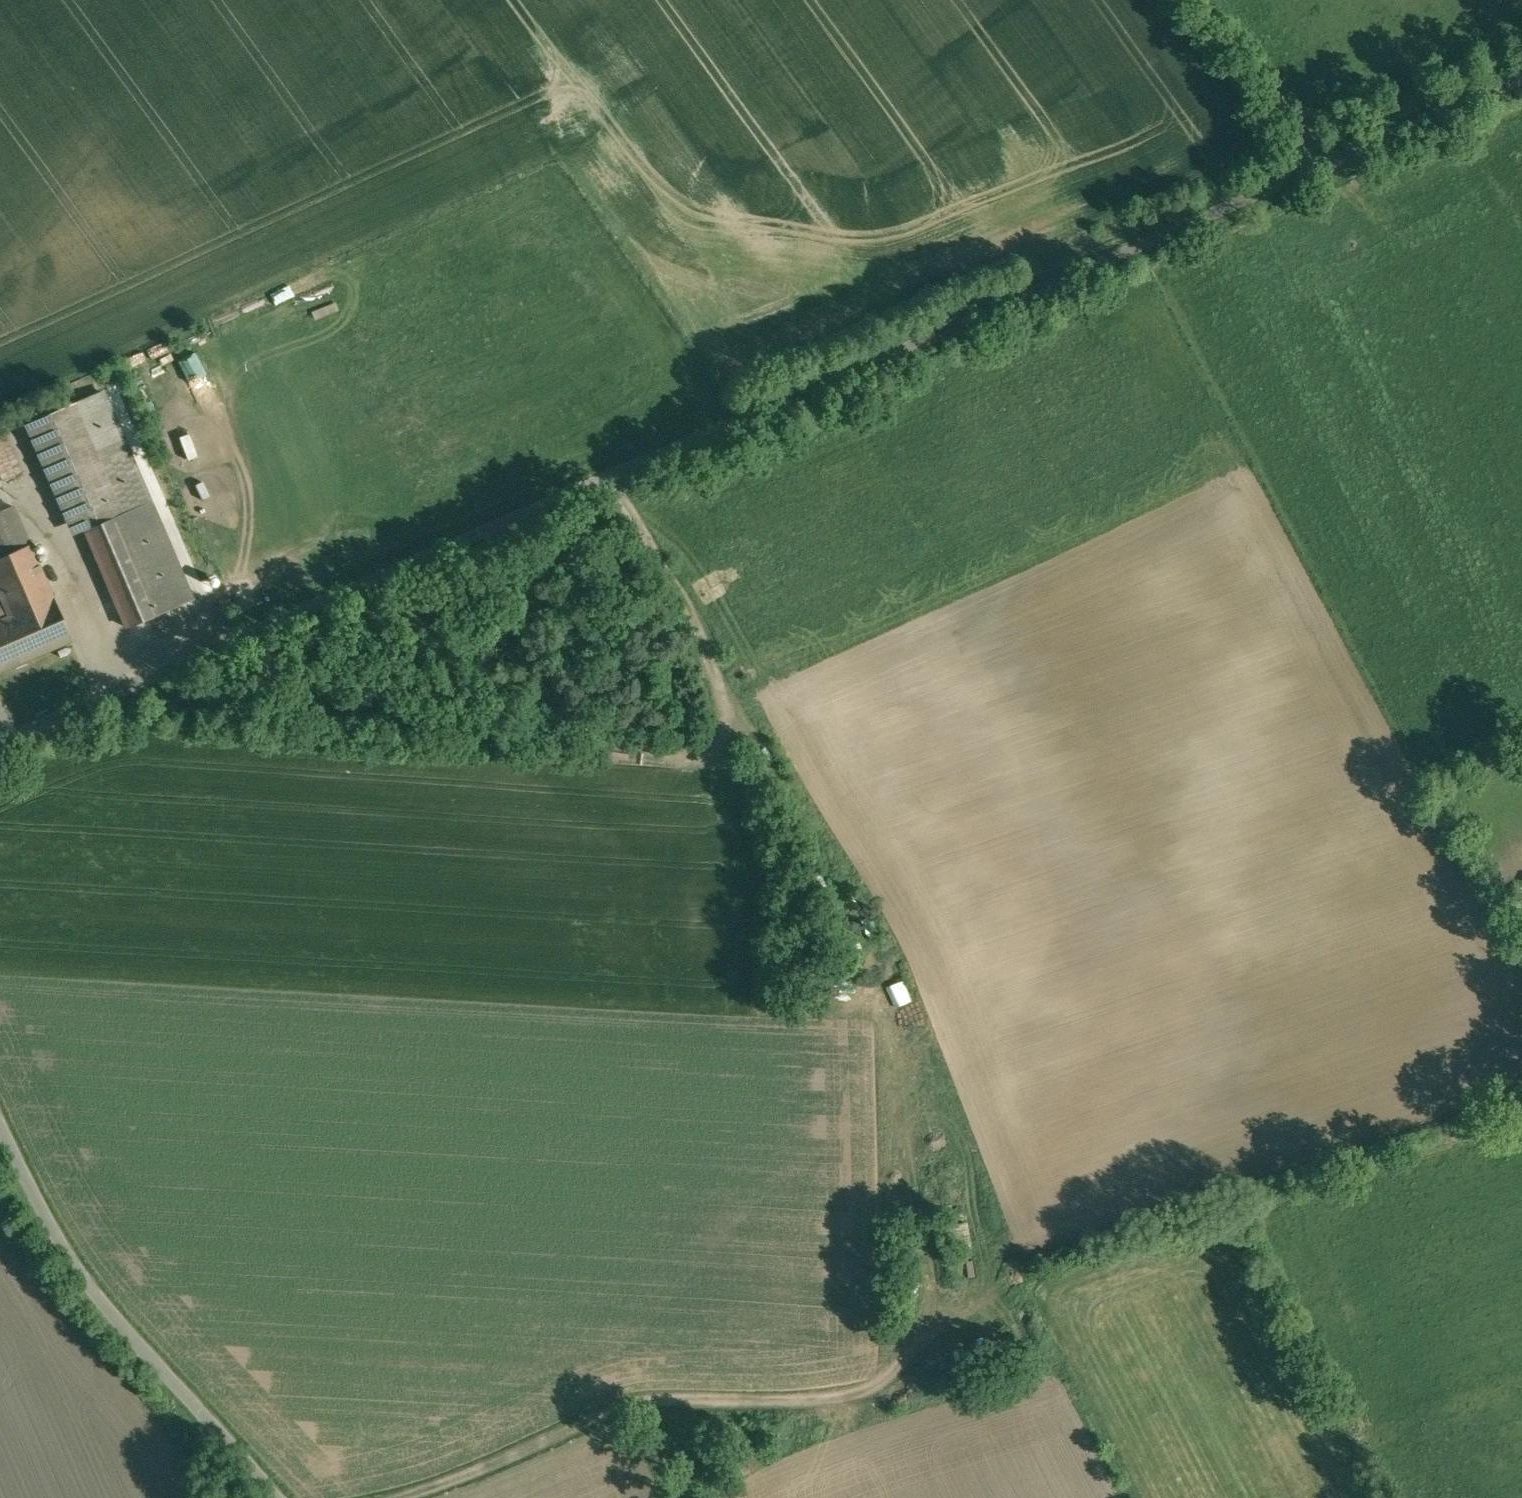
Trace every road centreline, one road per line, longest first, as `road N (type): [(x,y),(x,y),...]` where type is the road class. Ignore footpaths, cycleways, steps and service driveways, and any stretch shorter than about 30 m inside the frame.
road 1 (residential): [(1521,82),(0,731)]
road 2 (track): [(438,1497),(648,1409),(863,1402),(967,1315)]
road 3 (residential): [(261,1497),(229,1441),(69,1247),(0,1097)]

